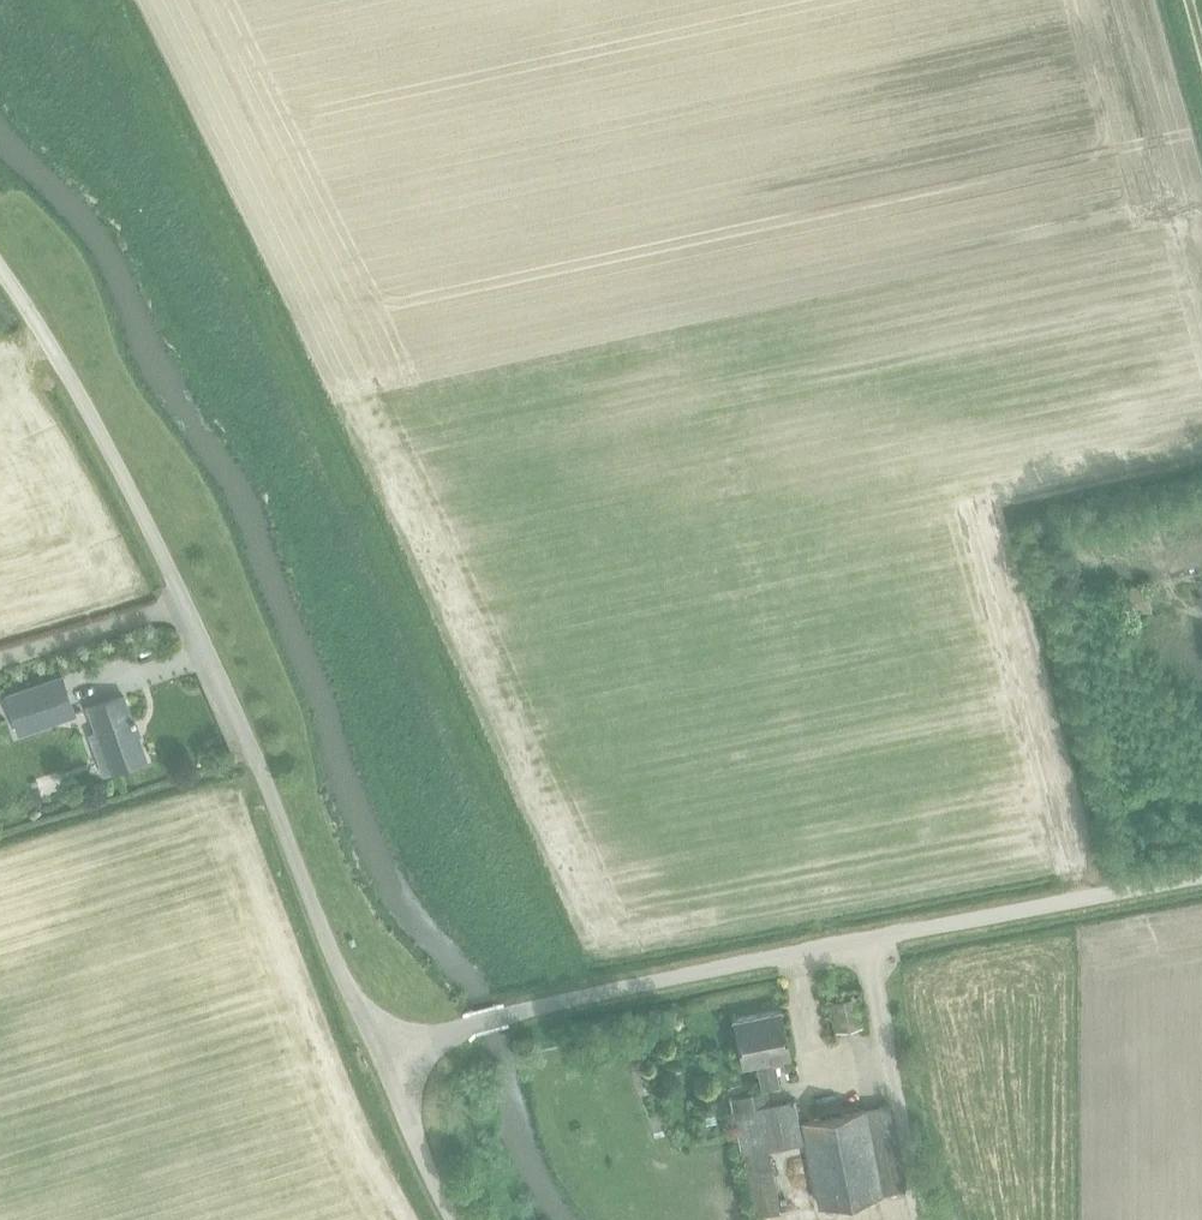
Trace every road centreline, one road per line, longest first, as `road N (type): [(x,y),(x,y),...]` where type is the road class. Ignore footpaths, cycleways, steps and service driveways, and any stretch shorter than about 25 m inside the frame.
road 1 (unclassified): [(383,1058),(186,604),(70,382),(0,270)]
road 2 (unclassified): [(383,1058),(507,1014),(1201,876)]
road 3 (unclassified): [(451,1219),(383,1058)]

